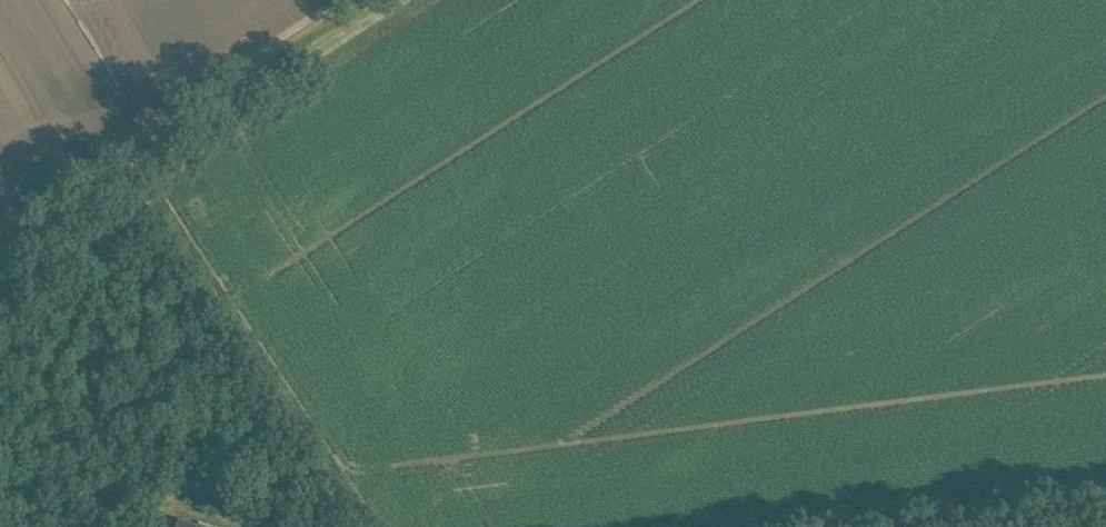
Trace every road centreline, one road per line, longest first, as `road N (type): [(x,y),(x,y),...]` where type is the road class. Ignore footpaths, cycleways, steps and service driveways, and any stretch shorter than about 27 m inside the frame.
road 1 (track): [(0,263),(401,0)]

